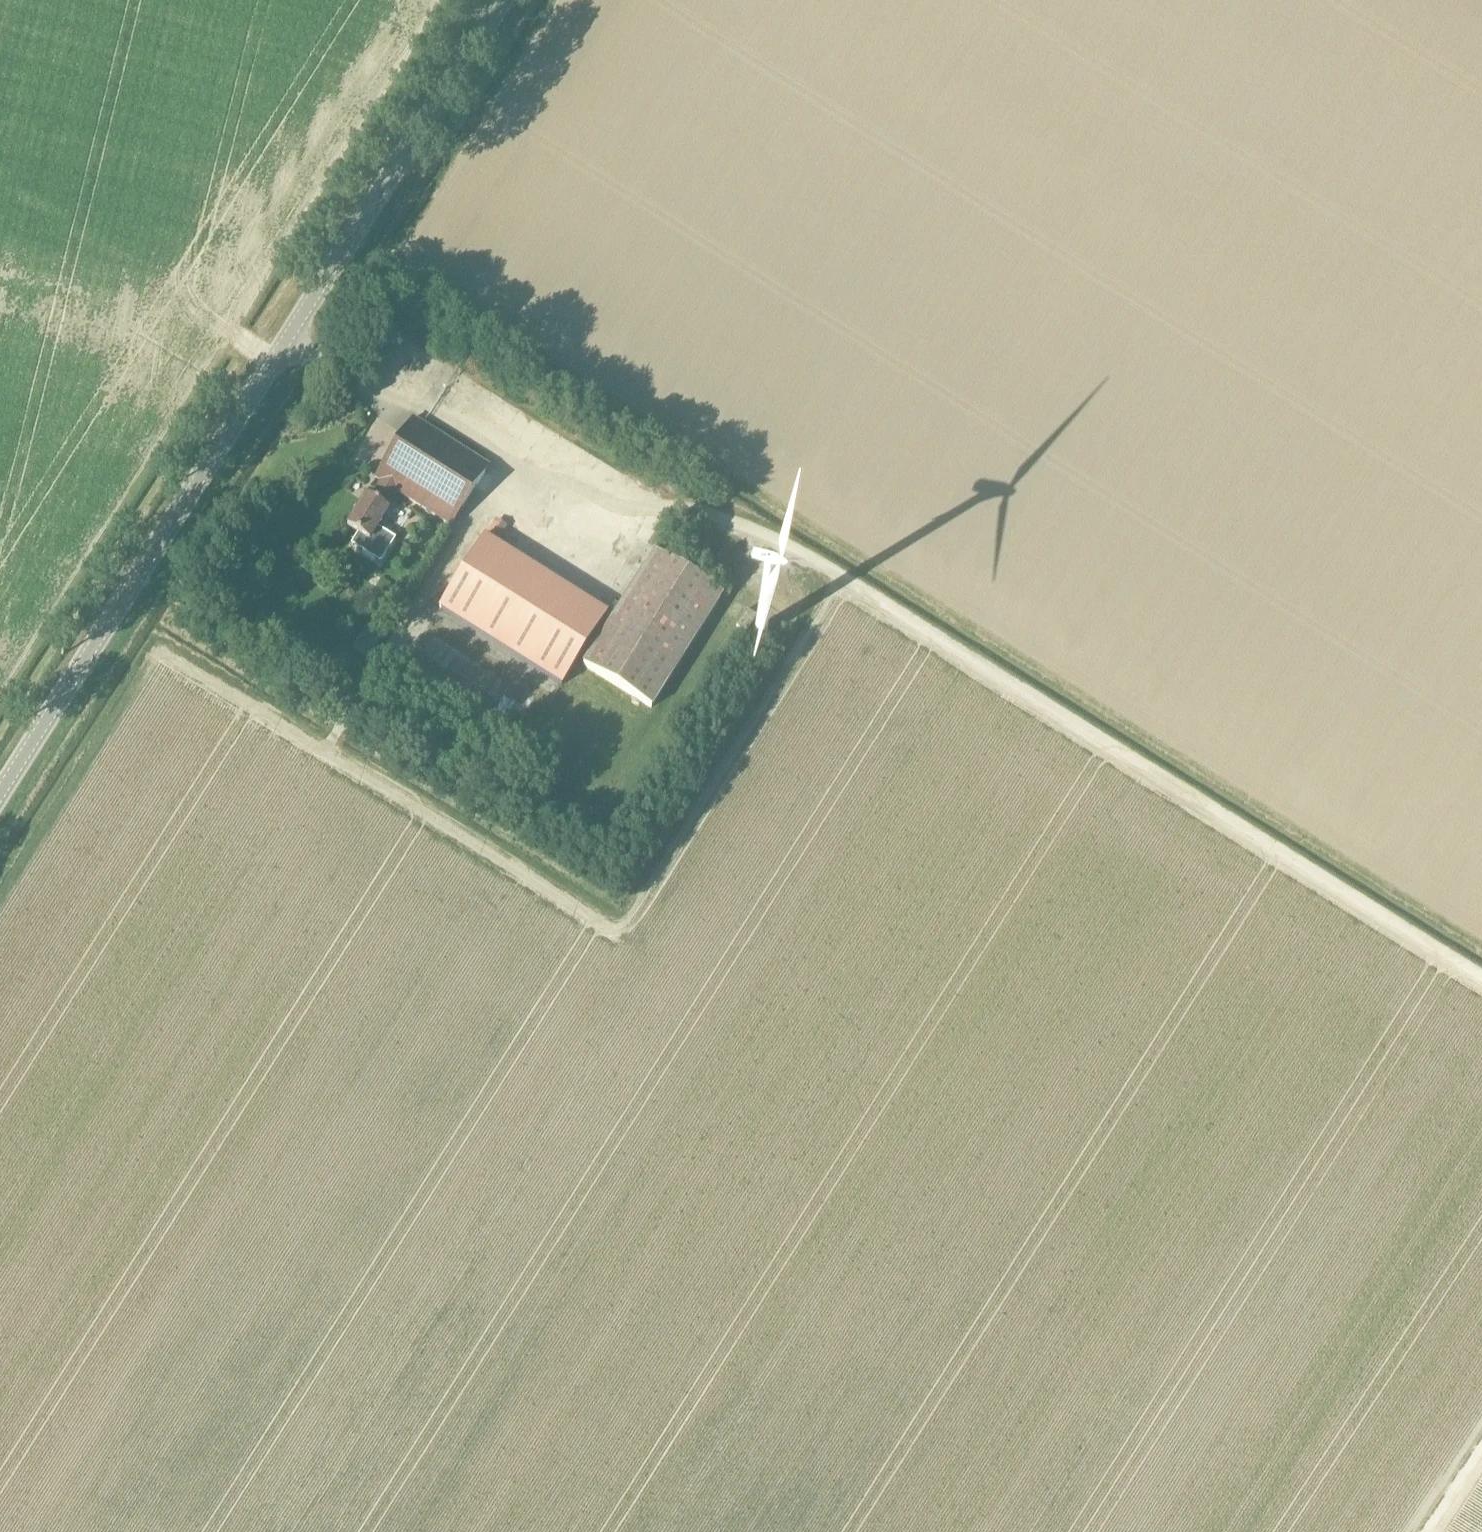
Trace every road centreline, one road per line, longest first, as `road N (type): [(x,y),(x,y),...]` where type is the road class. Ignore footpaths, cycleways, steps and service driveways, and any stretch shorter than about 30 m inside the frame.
road 1 (unclassified): [(0,793),(502,0)]
road 2 (track): [(832,566),(1481,973)]

